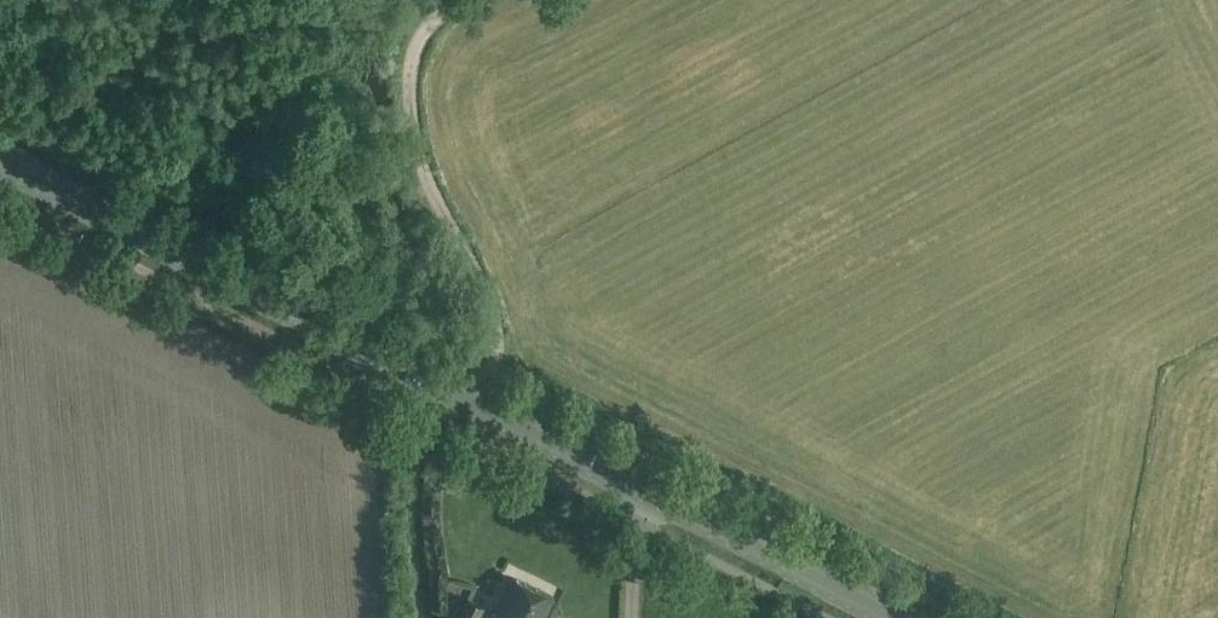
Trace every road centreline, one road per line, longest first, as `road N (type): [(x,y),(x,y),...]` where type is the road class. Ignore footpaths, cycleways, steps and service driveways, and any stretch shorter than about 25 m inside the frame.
road 1 (secondary): [(652,491),(0,159)]
road 2 (track): [(495,379),(492,305),(440,213),(408,100),(416,42),(461,0)]
road 3 (secondary): [(899,617),(652,491)]
road 4 (residential): [(632,617),(636,536),(652,491)]

